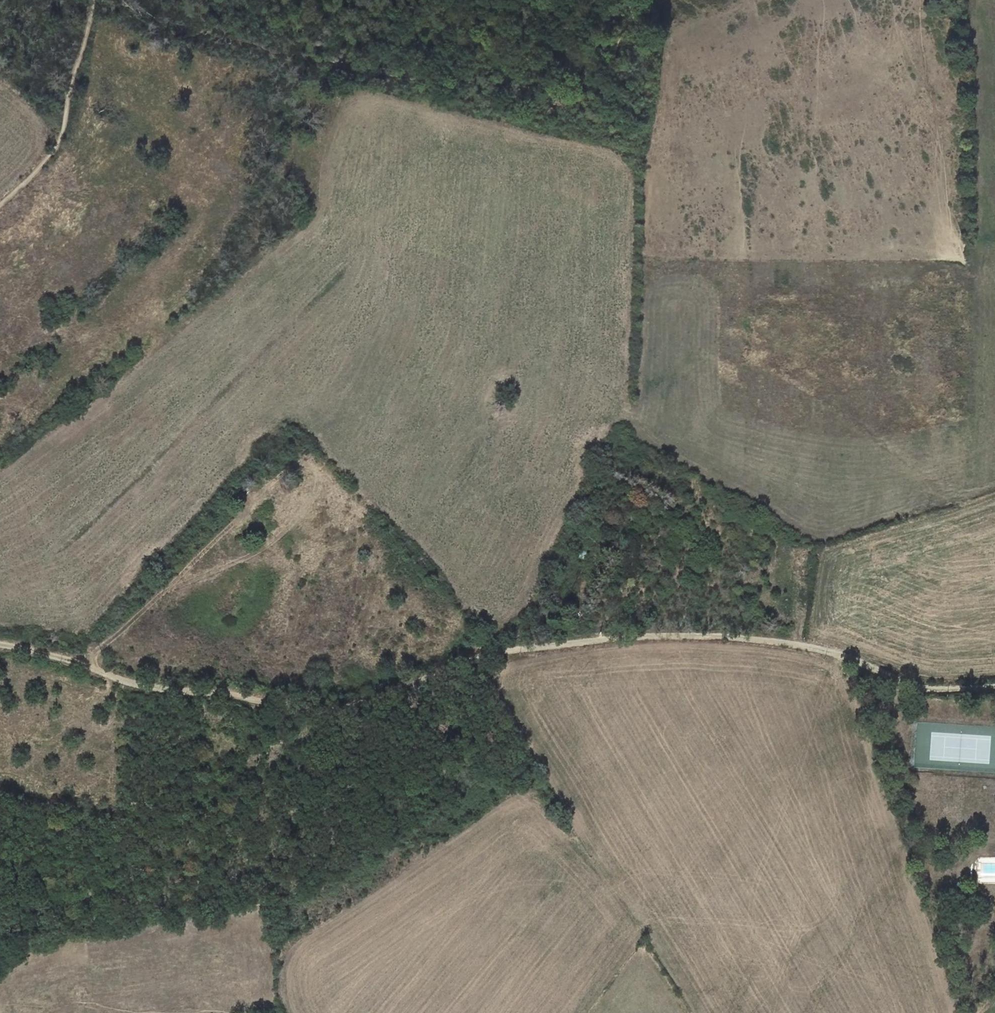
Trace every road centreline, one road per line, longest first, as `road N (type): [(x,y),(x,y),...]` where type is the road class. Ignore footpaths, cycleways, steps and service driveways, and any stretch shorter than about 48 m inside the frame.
road 1 (track): [(994,686),(919,686),(787,642),(657,637),(494,654),(323,713),(125,682),(0,645)]
road 2 (track): [(137,0),(219,38),(293,53),(600,92),(612,80),(631,0)]
road 3 (track): [(98,0),(58,146),(0,205)]

